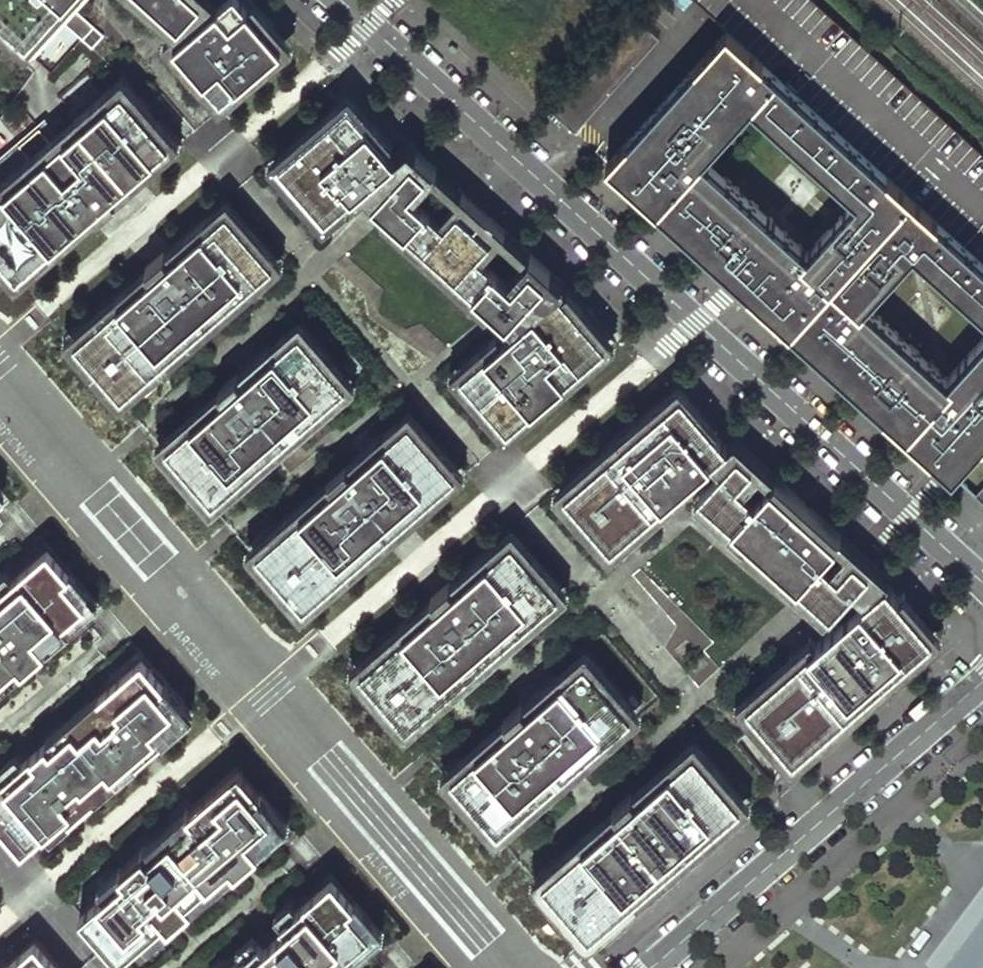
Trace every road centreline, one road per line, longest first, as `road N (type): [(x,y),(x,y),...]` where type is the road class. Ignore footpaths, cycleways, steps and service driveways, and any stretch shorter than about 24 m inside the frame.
road 1 (residential): [(339,0),(982,584)]
road 2 (residential): [(982,678),(651,967)]

